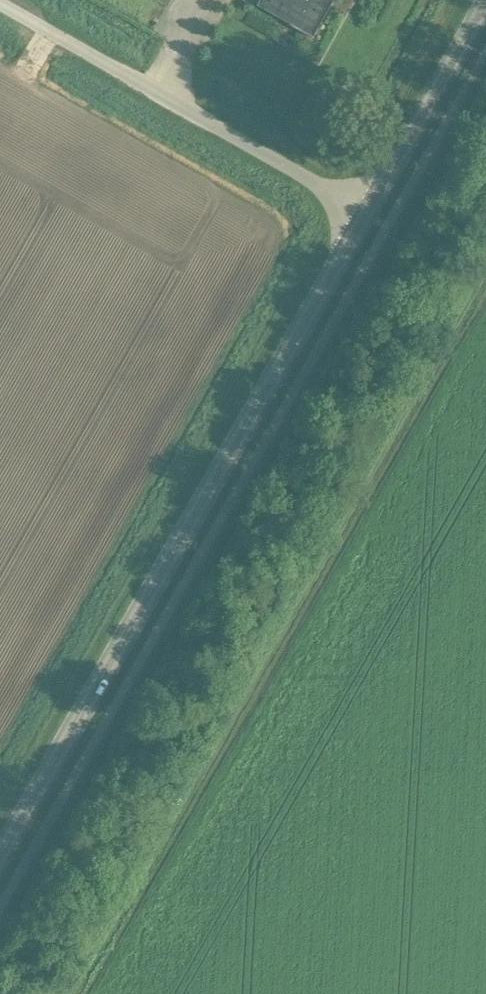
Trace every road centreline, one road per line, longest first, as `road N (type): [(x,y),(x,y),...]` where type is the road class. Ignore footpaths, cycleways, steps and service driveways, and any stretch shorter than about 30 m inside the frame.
road 1 (tertiary): [(0,854),(361,213)]
road 2 (unclassified): [(0,5),(361,213)]
road 3 (tertiary): [(361,213),(484,0)]

